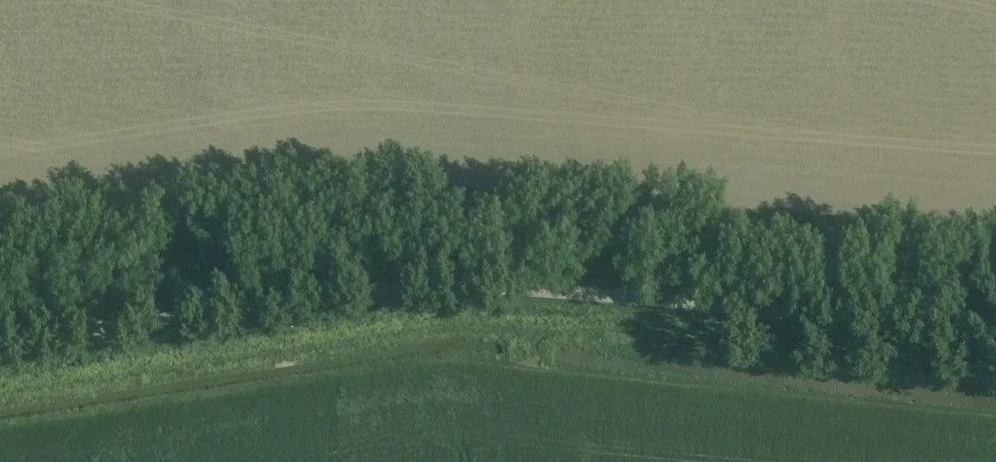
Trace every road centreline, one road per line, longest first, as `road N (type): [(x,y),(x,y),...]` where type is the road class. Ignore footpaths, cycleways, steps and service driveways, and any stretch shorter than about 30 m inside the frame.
road 1 (unclassified): [(995,332),(456,288),(0,345)]

